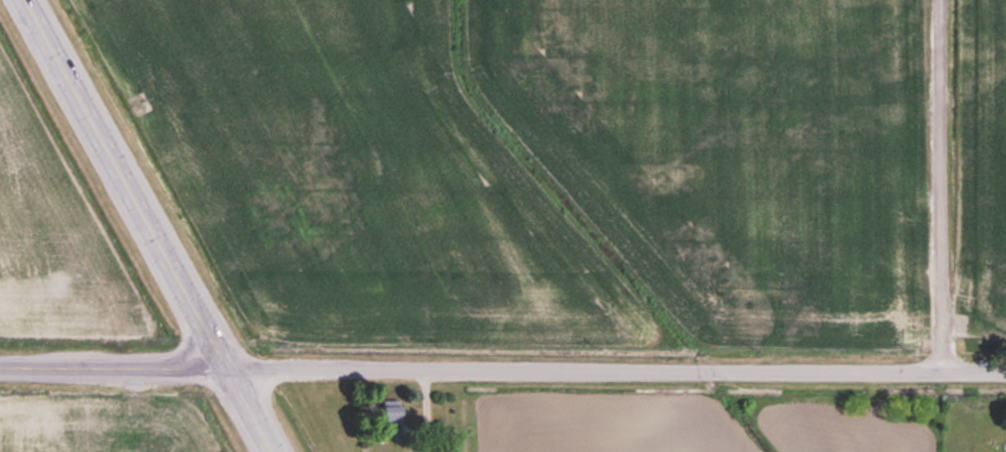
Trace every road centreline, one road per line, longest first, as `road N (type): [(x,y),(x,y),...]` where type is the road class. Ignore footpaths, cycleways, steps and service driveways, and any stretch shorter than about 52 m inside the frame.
road 1 (residential): [(225,369),(1005,375)]
road 2 (secondary): [(23,0),(270,451)]
road 3 (residential): [(940,375),(940,0)]
road 4 (tertiary): [(0,368),(225,369)]

